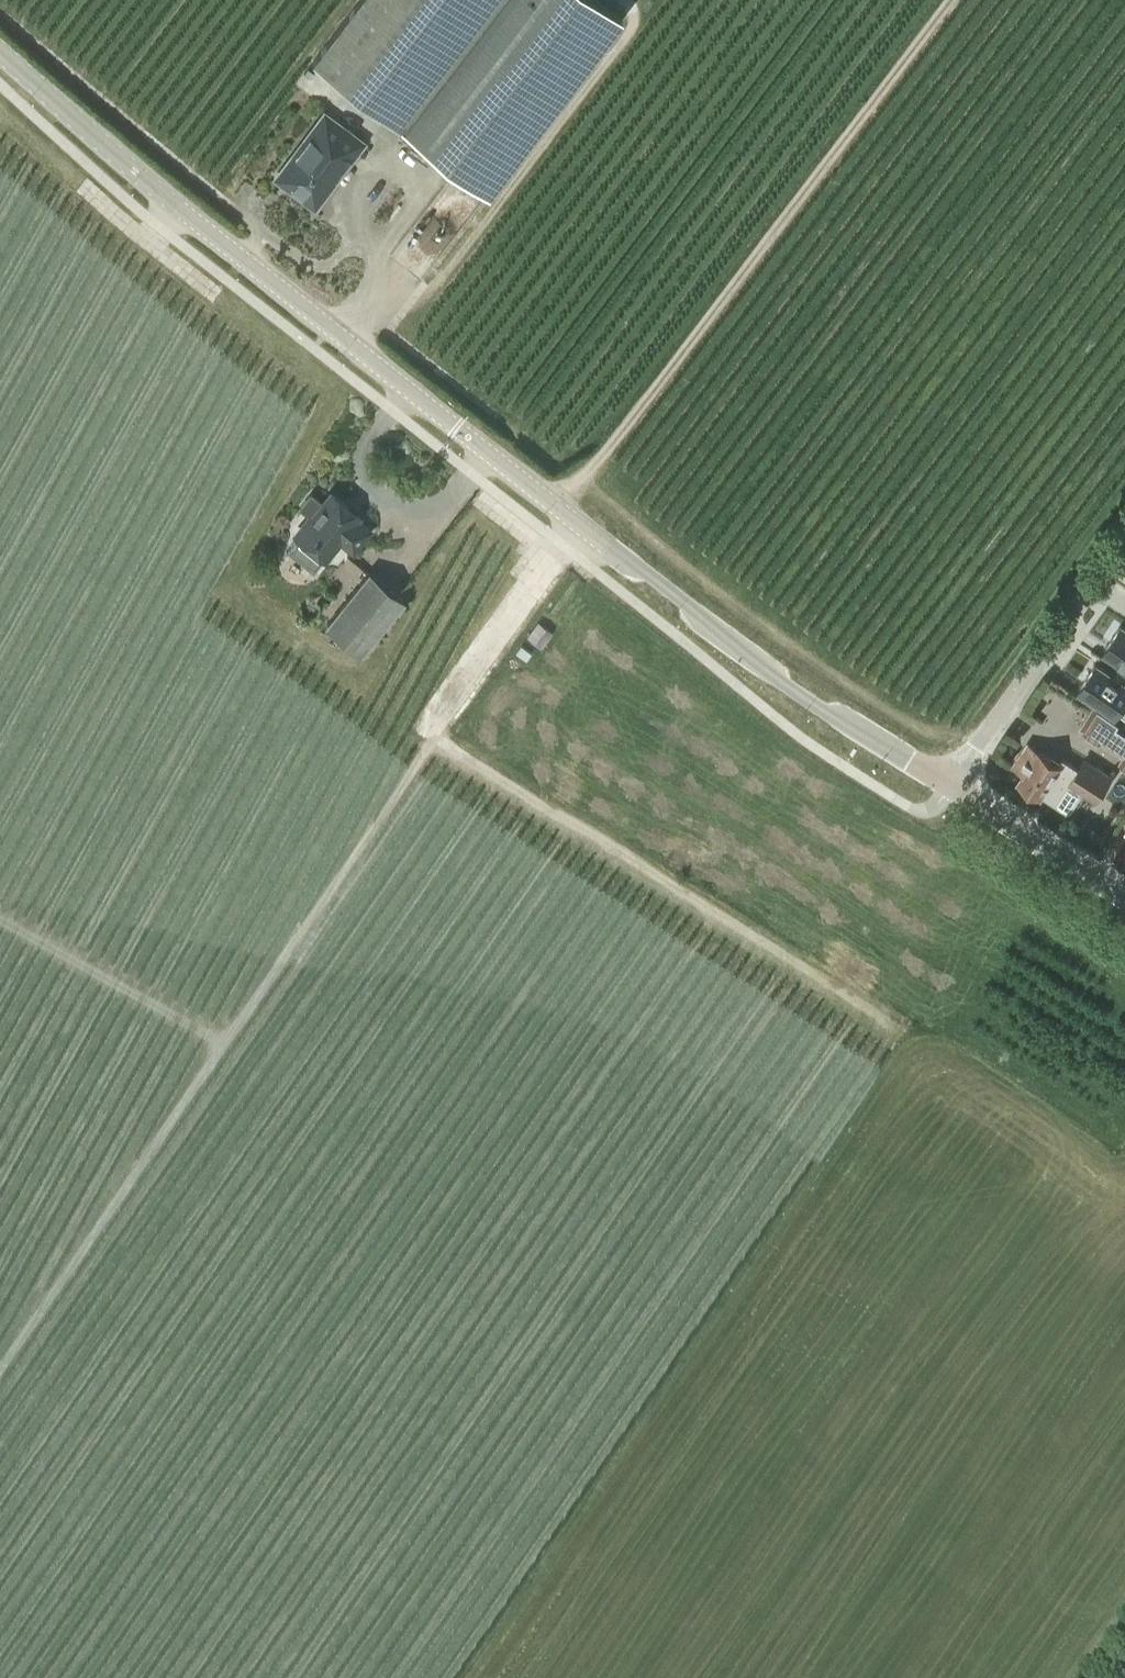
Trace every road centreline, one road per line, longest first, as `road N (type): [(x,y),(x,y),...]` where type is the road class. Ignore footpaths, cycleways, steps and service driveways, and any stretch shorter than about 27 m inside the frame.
road 1 (tertiary): [(955,788),(663,592),(180,209),(0,50)]
road 2 (residential): [(955,788),(1099,589)]
road 3 (tertiary): [(1124,898),(955,788)]

